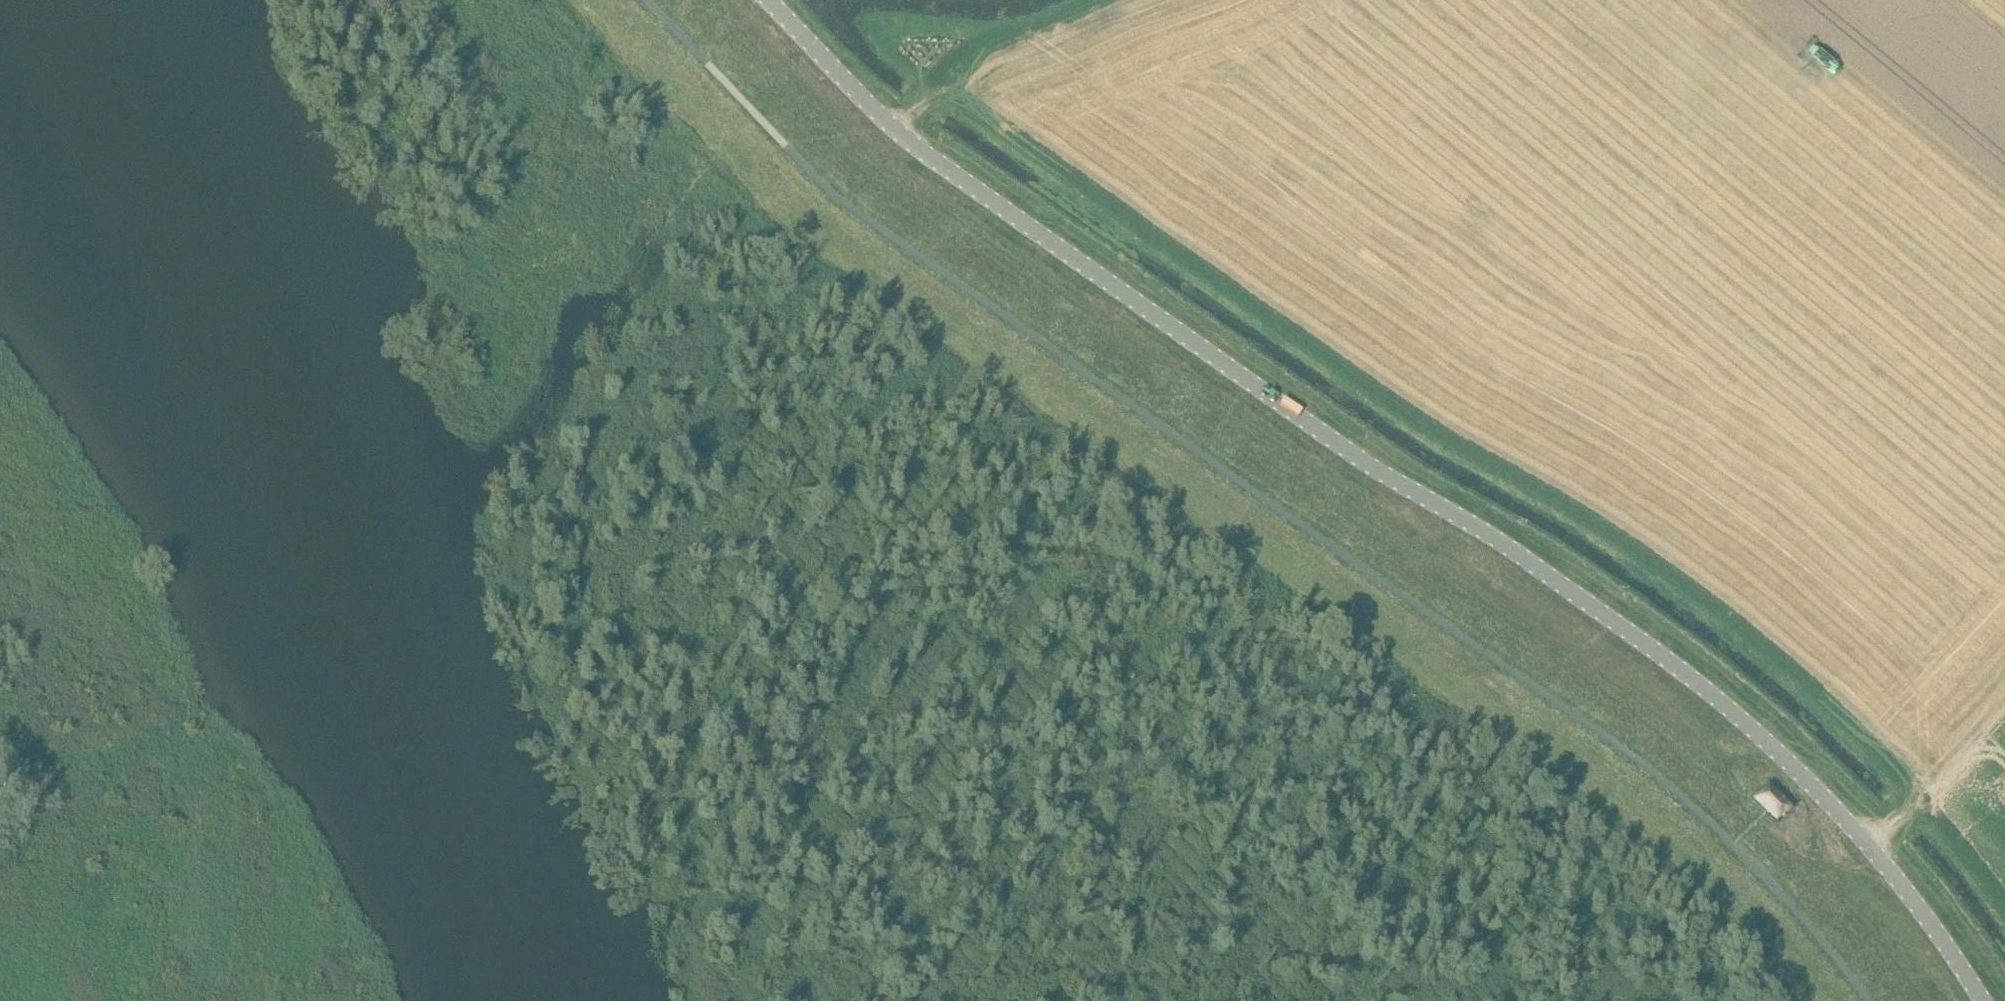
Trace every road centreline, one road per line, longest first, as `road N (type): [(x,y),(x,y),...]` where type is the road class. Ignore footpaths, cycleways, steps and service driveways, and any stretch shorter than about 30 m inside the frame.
road 1 (unclassified): [(1984,1000),(1933,925),(1816,789),(1646,641),(925,166),(739,0)]

